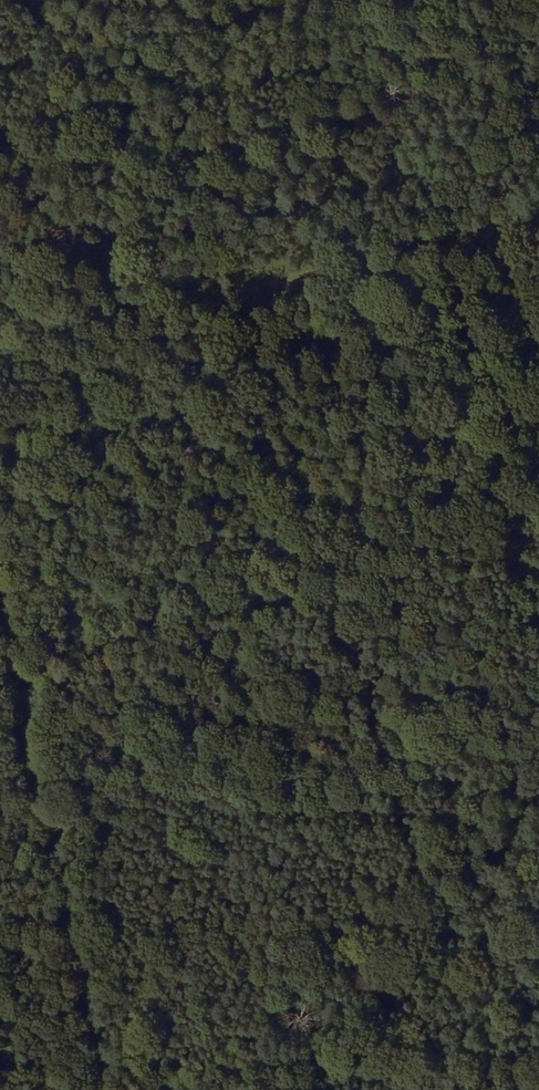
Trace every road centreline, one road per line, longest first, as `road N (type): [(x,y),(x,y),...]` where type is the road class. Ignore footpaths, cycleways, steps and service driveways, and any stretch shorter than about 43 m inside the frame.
road 1 (track): [(111,1089),(0,561)]

